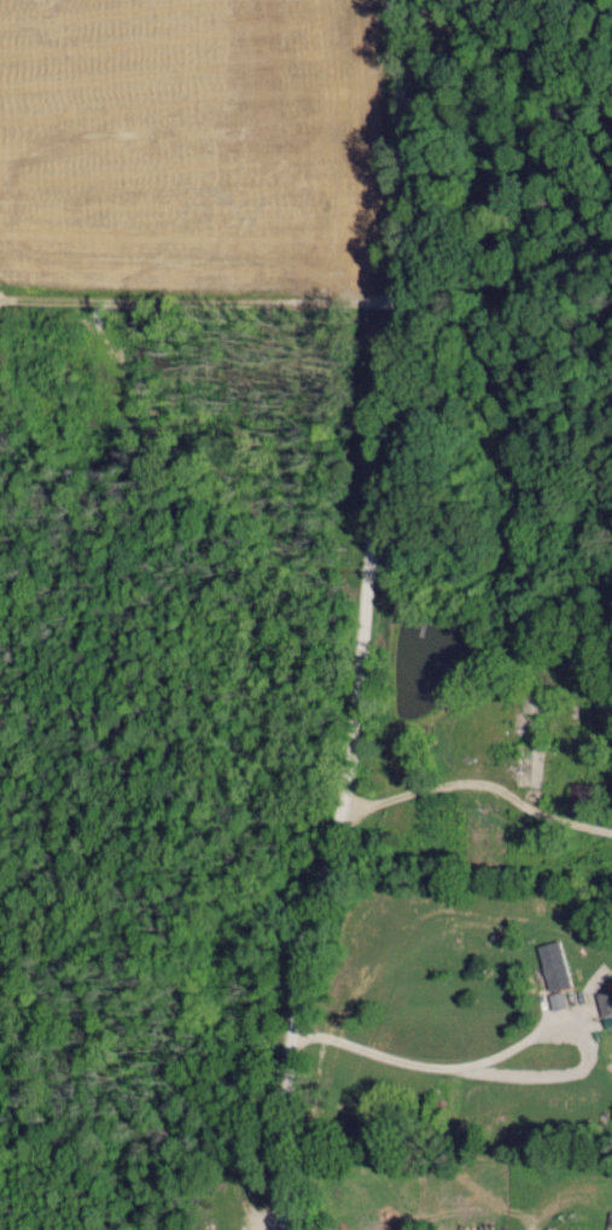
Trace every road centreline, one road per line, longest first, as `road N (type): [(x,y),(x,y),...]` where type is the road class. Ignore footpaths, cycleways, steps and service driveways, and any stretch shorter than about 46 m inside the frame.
road 1 (residential): [(291,1229),(282,1194),(301,998),(344,826),(379,587),(404,286),(407,153),(393,0)]

